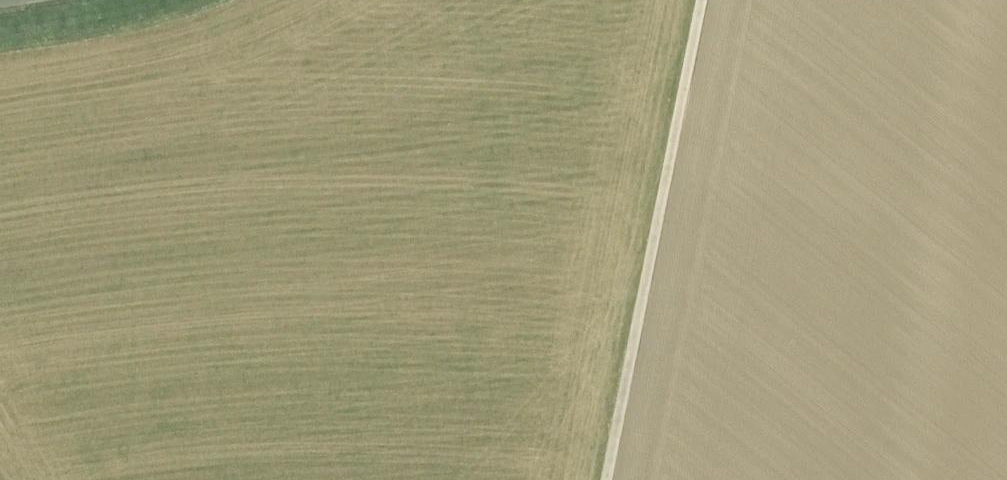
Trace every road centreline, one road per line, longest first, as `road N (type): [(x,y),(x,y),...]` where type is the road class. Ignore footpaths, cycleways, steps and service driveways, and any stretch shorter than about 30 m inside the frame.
road 1 (track): [(702,0),(605,479)]

